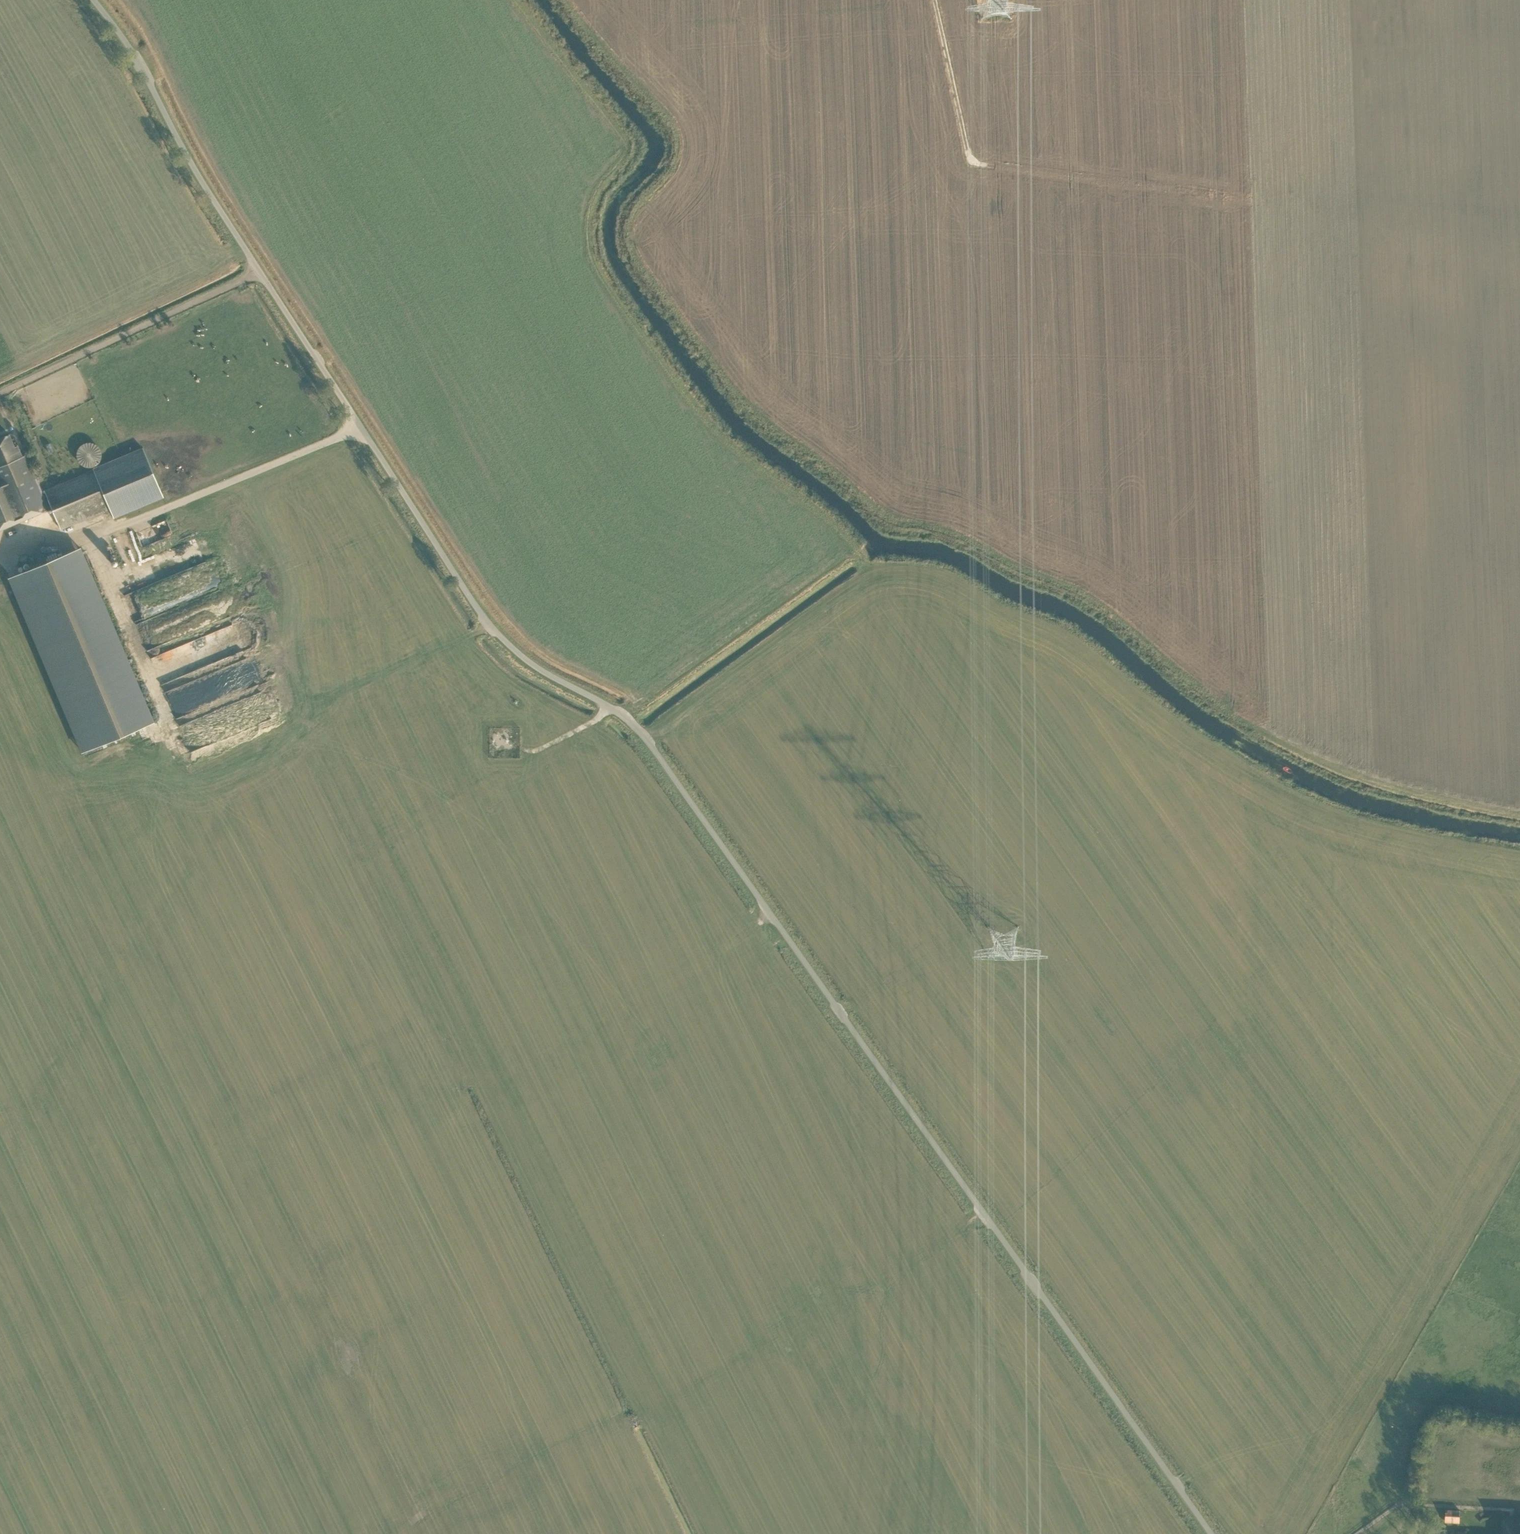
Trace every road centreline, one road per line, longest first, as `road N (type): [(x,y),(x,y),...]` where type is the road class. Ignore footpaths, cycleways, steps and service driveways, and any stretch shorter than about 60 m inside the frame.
road 1 (unclassified): [(1214,1533),(649,743),(612,708),(527,660),(486,621),(258,273),(95,0)]
road 2 (track): [(772,916),(471,1085),(419,1096)]

